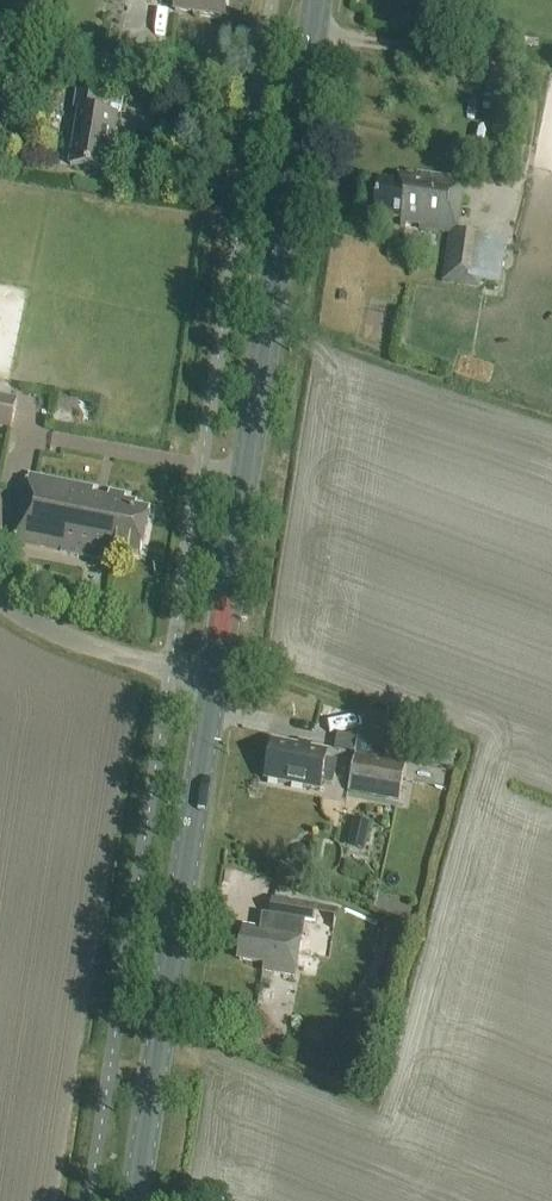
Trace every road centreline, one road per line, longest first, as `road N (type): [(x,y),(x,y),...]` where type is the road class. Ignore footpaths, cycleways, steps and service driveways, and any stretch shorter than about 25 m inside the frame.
road 1 (secondary): [(215,677),(316,0)]
road 2 (secondary): [(135,1200),(215,677)]
road 3 (unclassified): [(215,677),(57,632),(0,600)]

